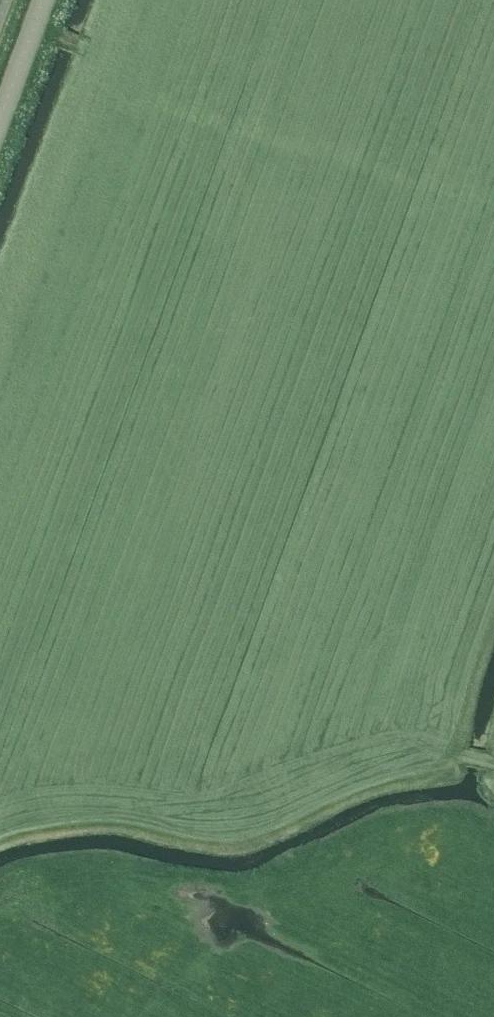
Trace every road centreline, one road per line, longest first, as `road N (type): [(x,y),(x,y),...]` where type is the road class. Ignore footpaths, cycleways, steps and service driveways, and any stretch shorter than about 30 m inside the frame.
road 1 (tertiary): [(0,118),(43,0)]

